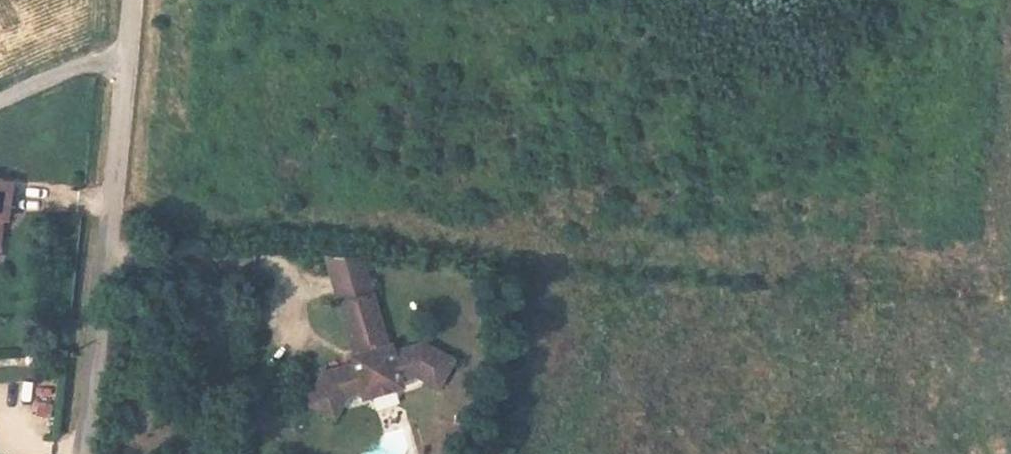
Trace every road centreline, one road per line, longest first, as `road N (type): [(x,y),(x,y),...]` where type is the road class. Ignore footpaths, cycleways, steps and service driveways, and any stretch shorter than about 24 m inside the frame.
road 1 (residential): [(129,55),(85,453)]

